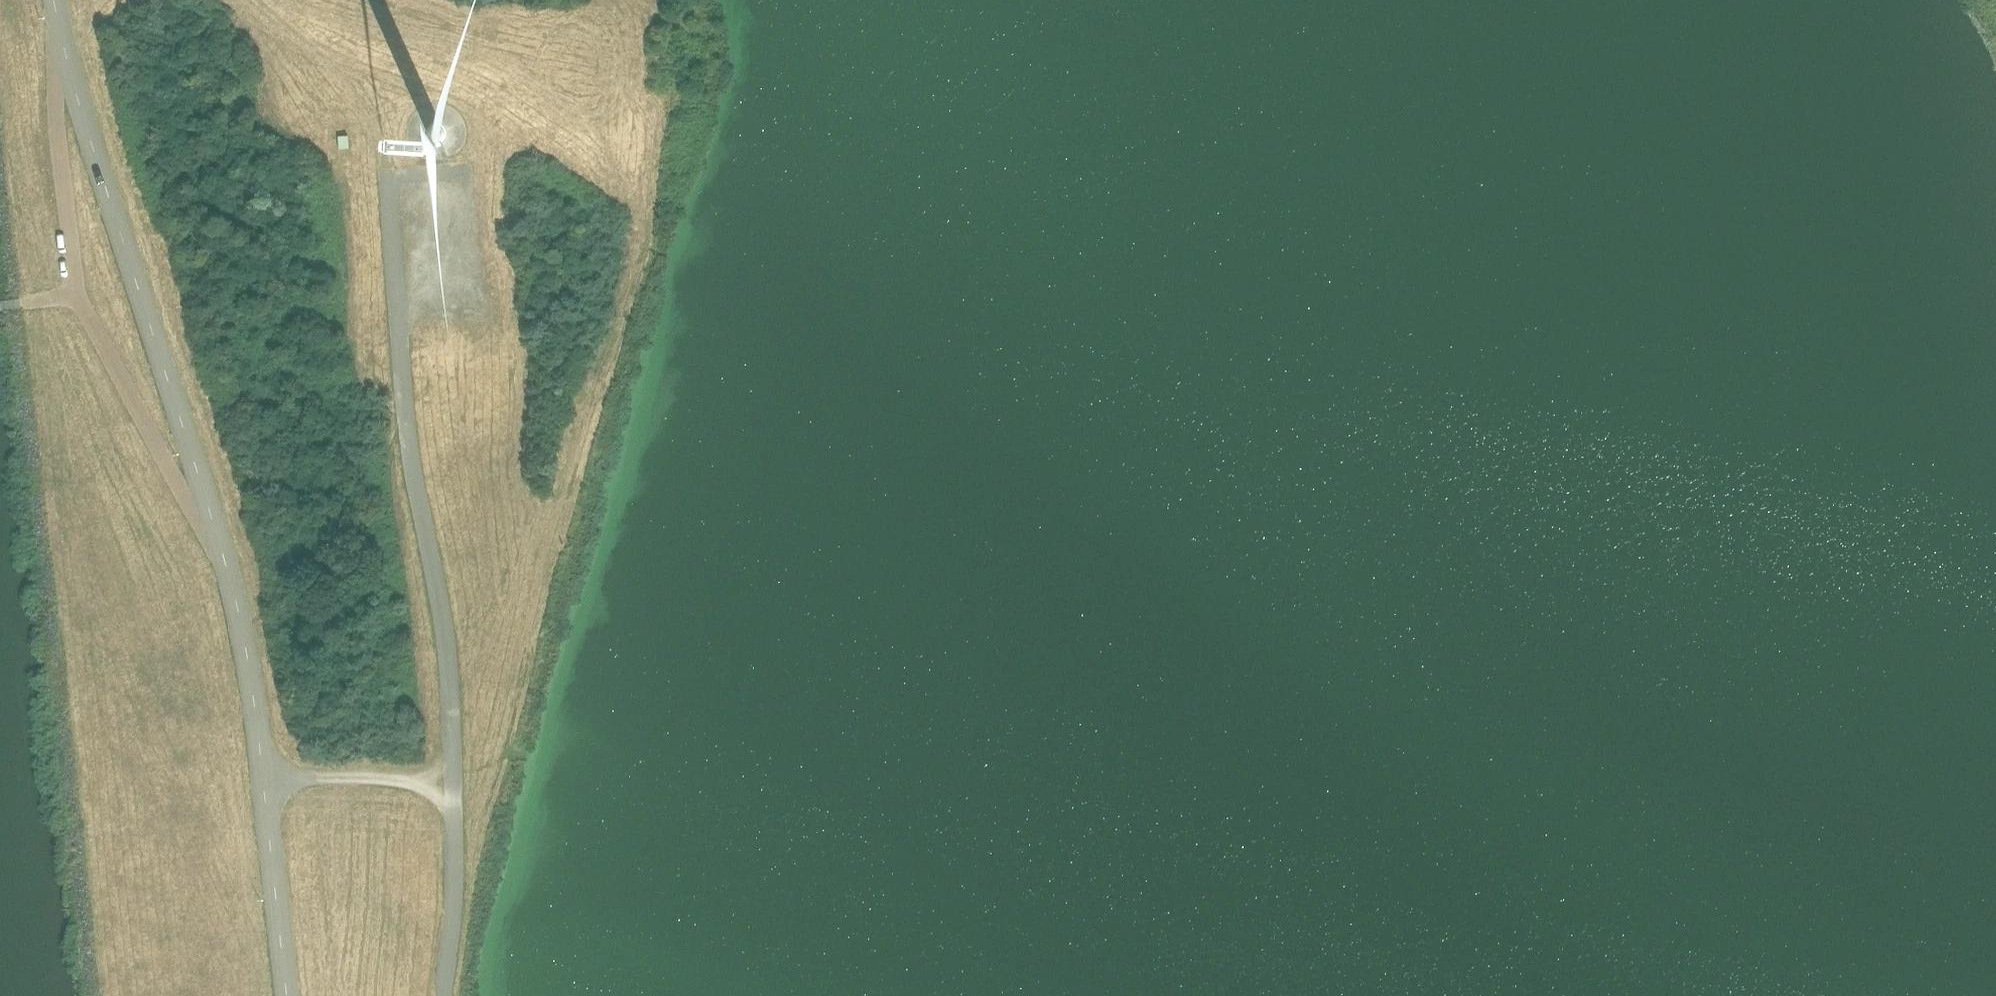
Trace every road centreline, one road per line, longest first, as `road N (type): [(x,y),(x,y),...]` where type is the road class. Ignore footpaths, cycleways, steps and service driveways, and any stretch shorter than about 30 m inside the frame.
road 1 (unclassified): [(287,995),(236,592),(66,64),(52,0)]

